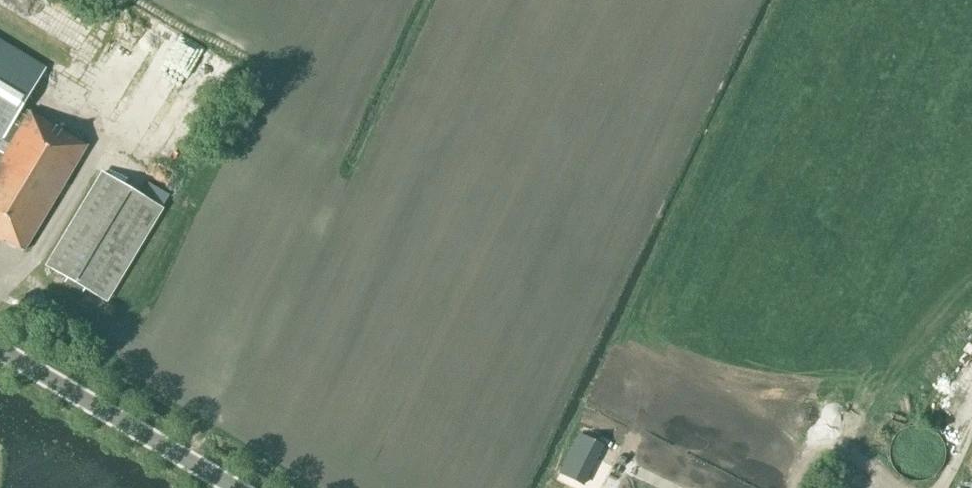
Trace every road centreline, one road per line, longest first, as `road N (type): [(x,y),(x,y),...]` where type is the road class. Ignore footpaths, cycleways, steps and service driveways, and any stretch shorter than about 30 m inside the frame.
road 1 (unclassified): [(227,487),(0,355)]

